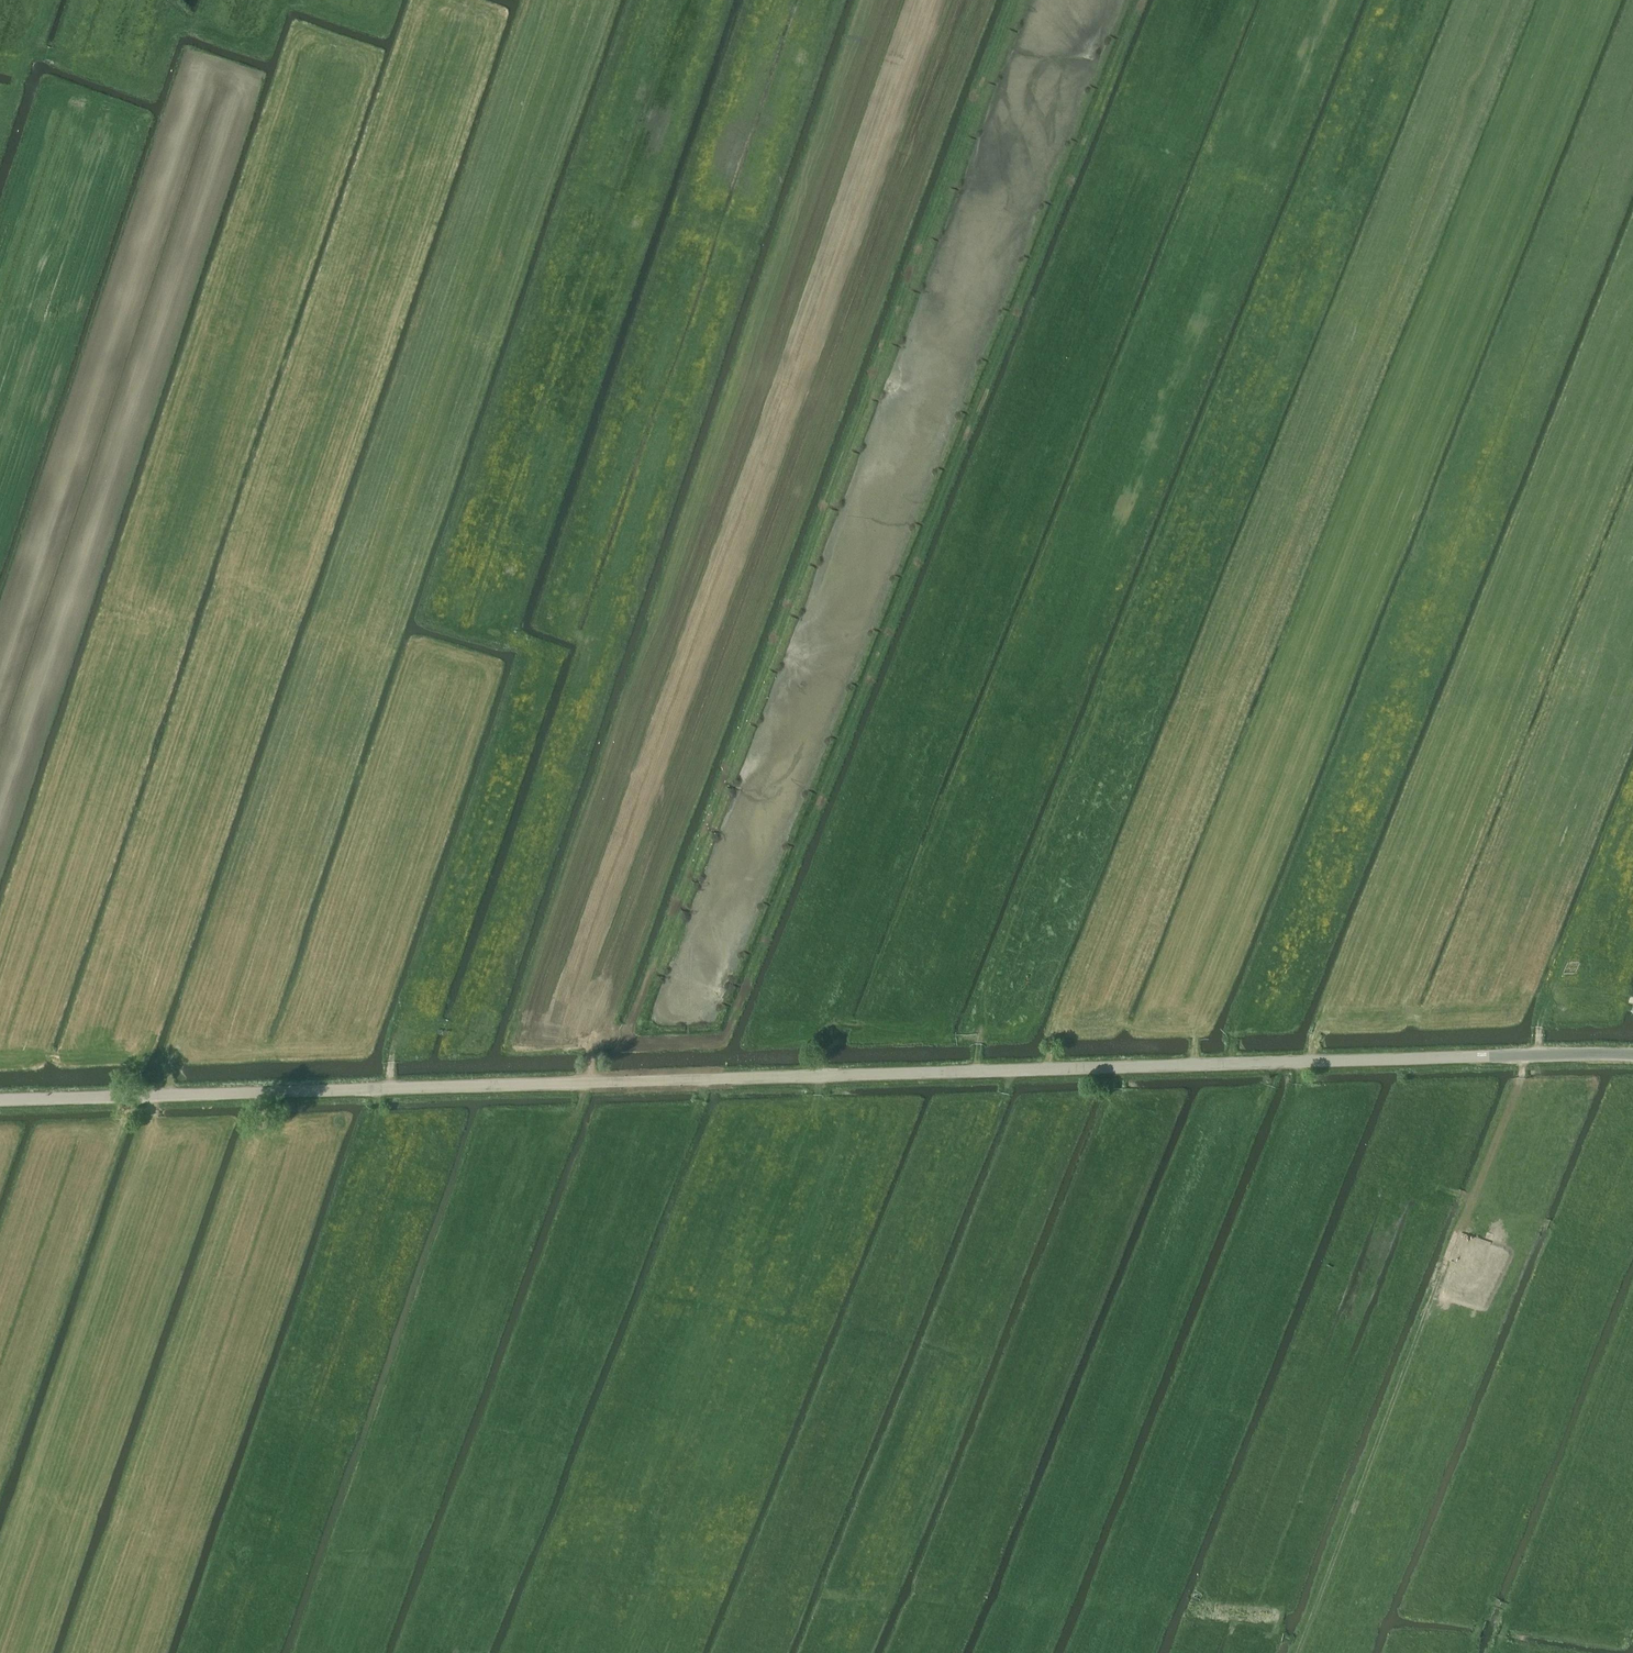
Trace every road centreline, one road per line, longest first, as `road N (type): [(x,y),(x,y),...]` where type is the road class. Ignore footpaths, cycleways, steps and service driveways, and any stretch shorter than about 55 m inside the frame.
road 1 (unclassified): [(0,1098),(1632,1058)]
road 2 (track): [(1293,1652),(1520,1087),(1523,1057)]

